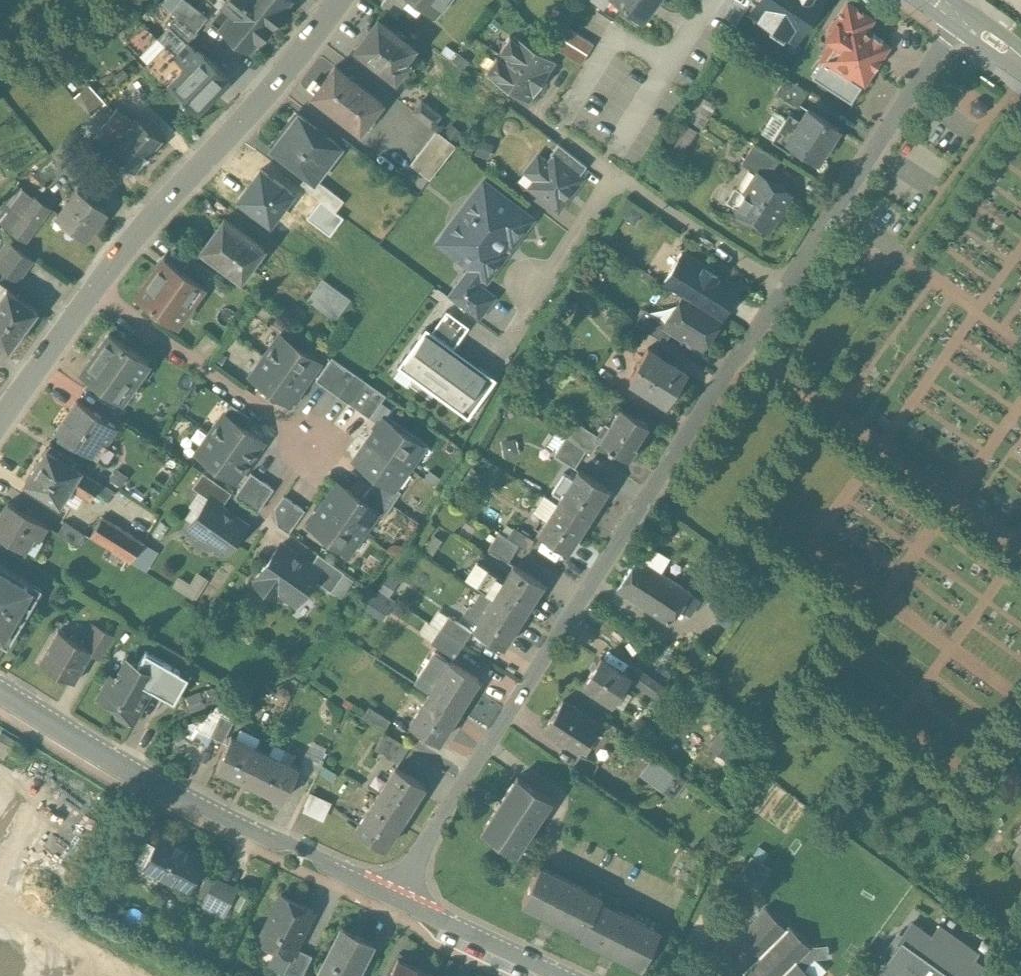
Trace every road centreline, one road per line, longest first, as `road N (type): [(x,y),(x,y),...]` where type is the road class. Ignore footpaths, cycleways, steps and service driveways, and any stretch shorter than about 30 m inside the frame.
road 1 (residential): [(780,283),(392,896)]
road 2 (residential): [(88,292),(304,53),(339,0)]
road 3 (residential): [(958,15),(780,283)]
road 4 (residential): [(88,292),(317,451)]
road 5 (residential): [(392,896),(145,768)]
road 6 (residential): [(50,945),(145,768)]
road 7 (residential): [(780,283),(618,179)]
road 8 (residential): [(561,975),(392,896)]
road 9 (residential): [(145,768),(0,688)]
road 10 (residential): [(0,419),(88,292)]
road 11 (residential): [(618,179),(543,290)]

